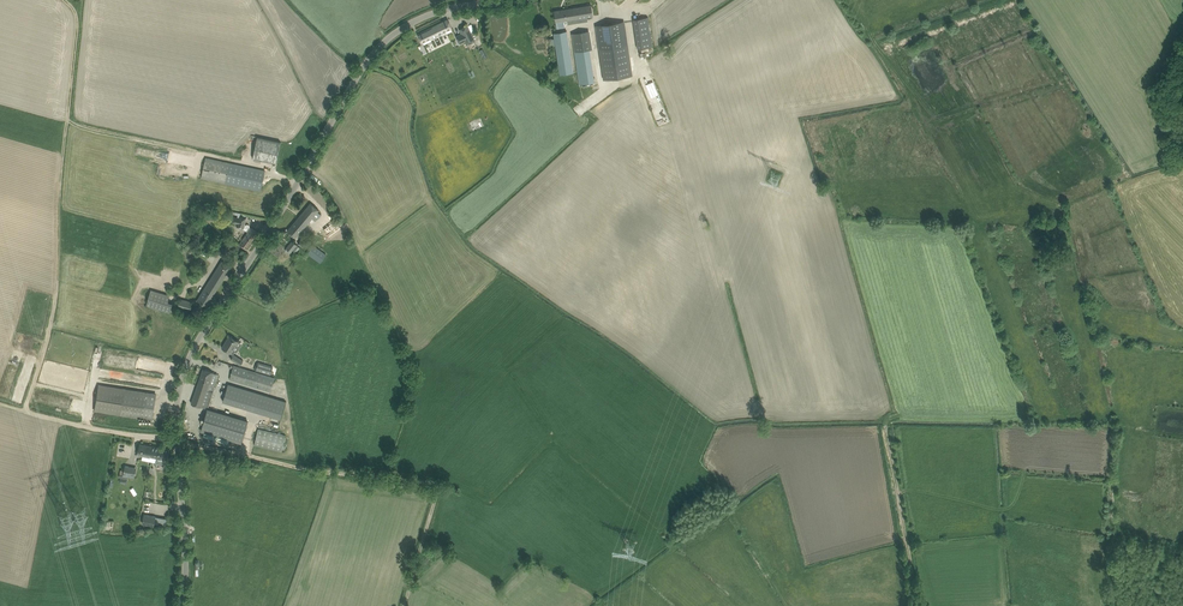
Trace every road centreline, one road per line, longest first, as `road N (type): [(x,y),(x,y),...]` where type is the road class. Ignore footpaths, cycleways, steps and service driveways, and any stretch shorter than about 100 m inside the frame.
road 1 (tertiary): [(516,0),(447,10),(383,43),(189,359),(177,442)]
road 2 (track): [(26,413),(58,279),(78,29),(66,0)]
road 3 (track): [(177,442),(435,487),(404,605)]
road 4 (track): [(918,605),(886,421),(897,416)]
road 5 (tertiary): [(177,442),(185,580),(179,605)]
road 6 (track): [(198,153),(75,123),(69,115)]

